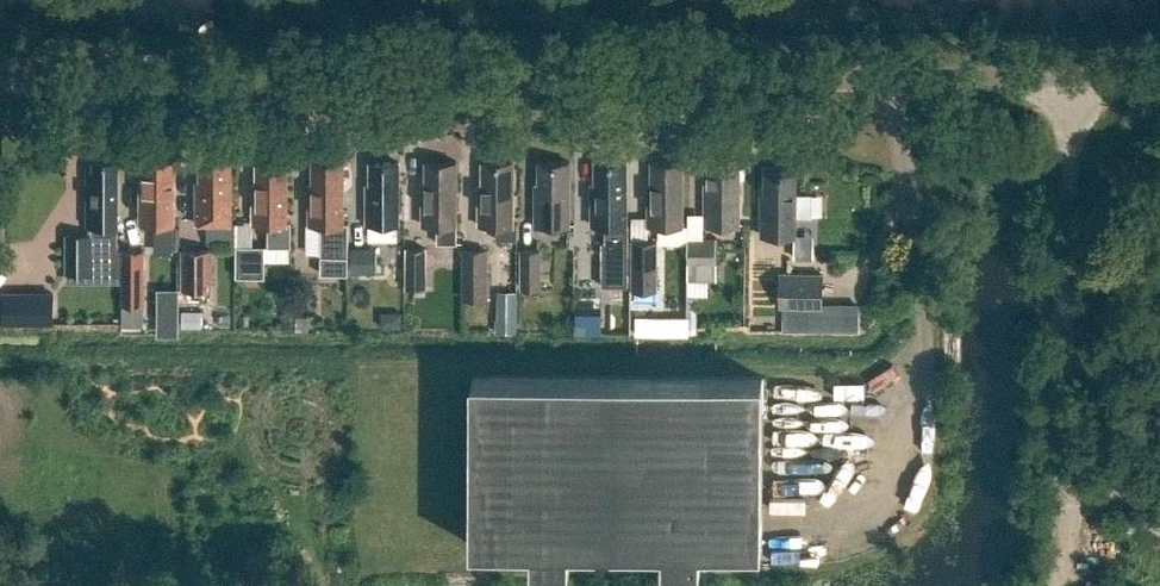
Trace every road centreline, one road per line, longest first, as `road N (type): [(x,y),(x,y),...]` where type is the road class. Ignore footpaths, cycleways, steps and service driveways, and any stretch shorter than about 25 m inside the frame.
road 1 (unclassified): [(0,79),(1159,76)]

